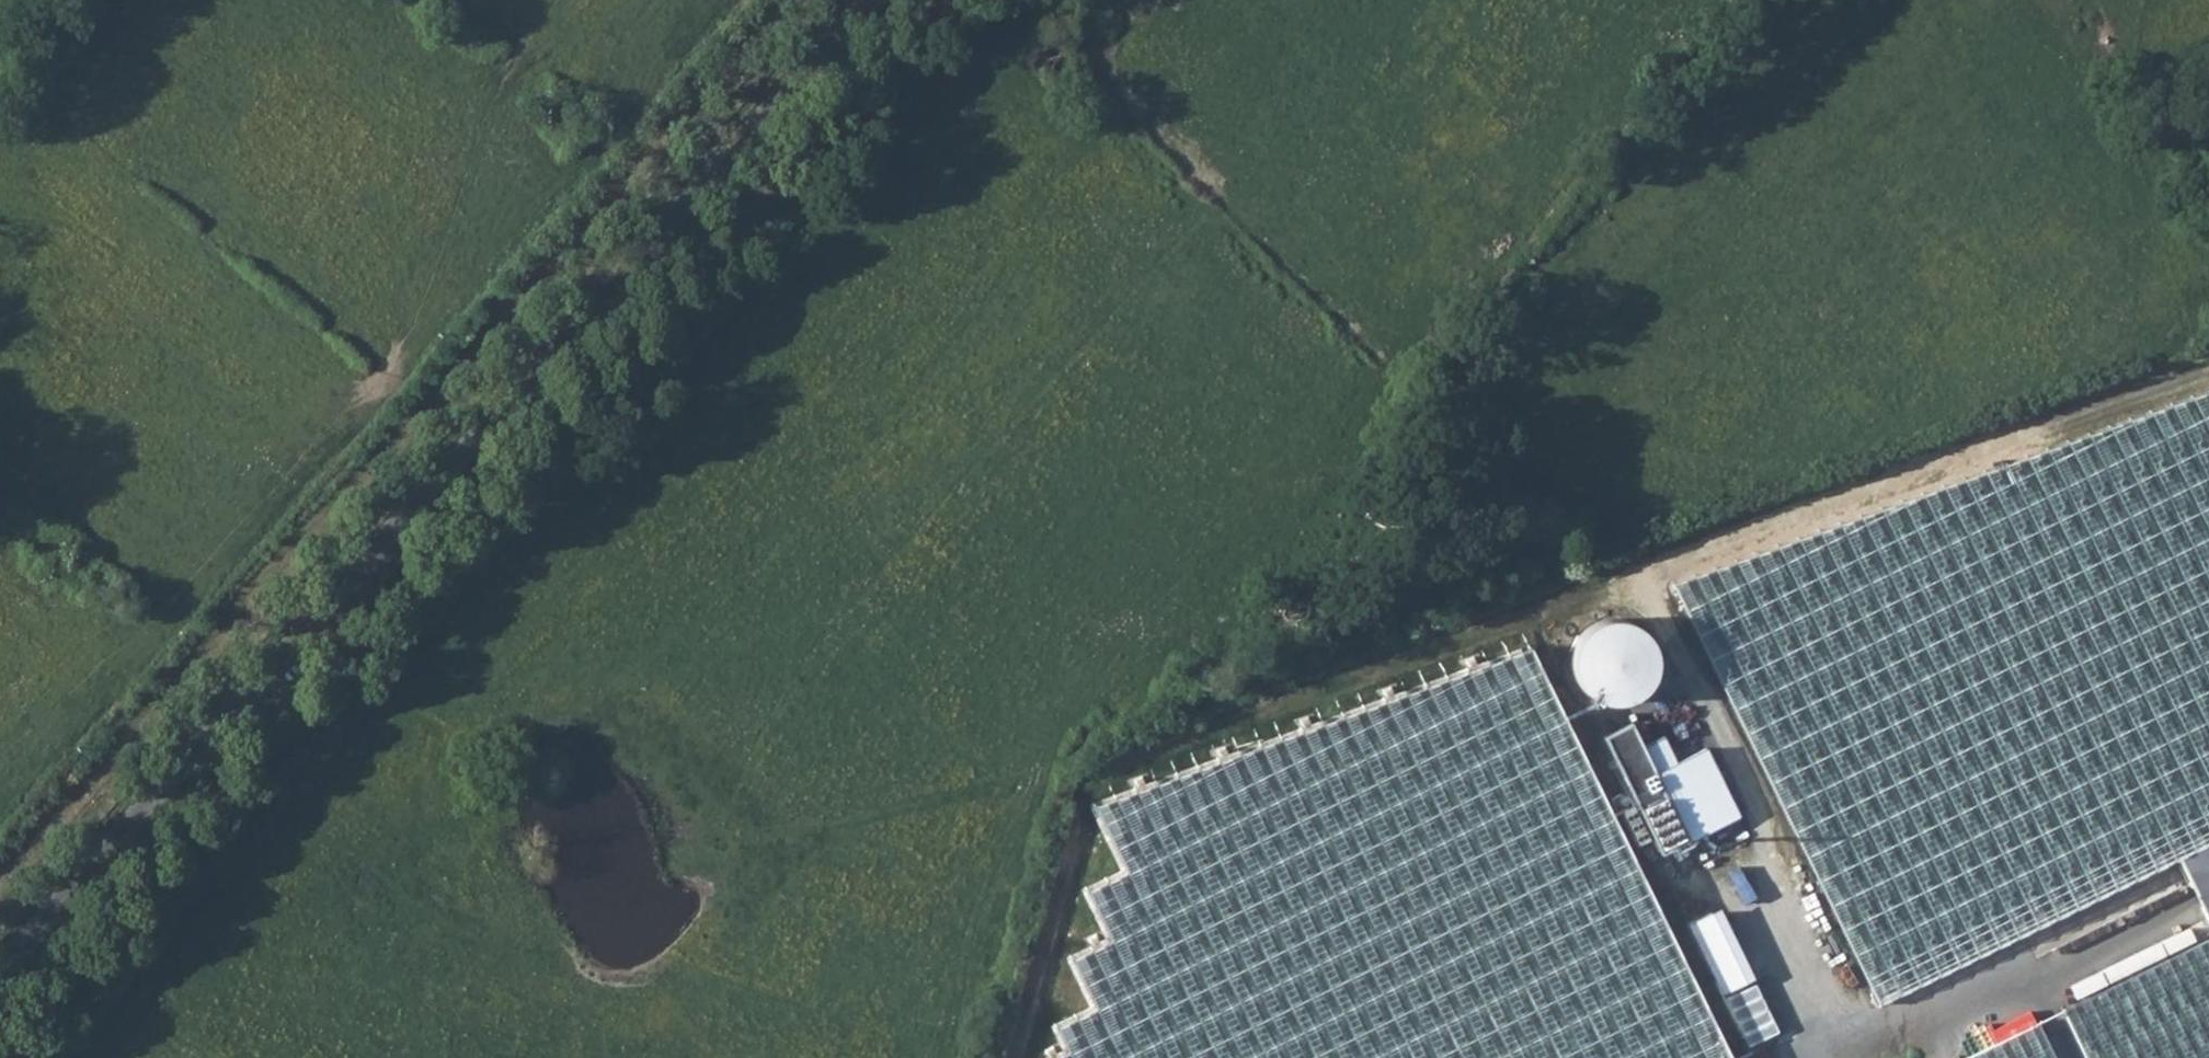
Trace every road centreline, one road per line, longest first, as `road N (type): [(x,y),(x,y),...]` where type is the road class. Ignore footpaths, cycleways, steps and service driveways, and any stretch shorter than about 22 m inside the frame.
road 1 (unclassified): [(865,0),(0,968)]

